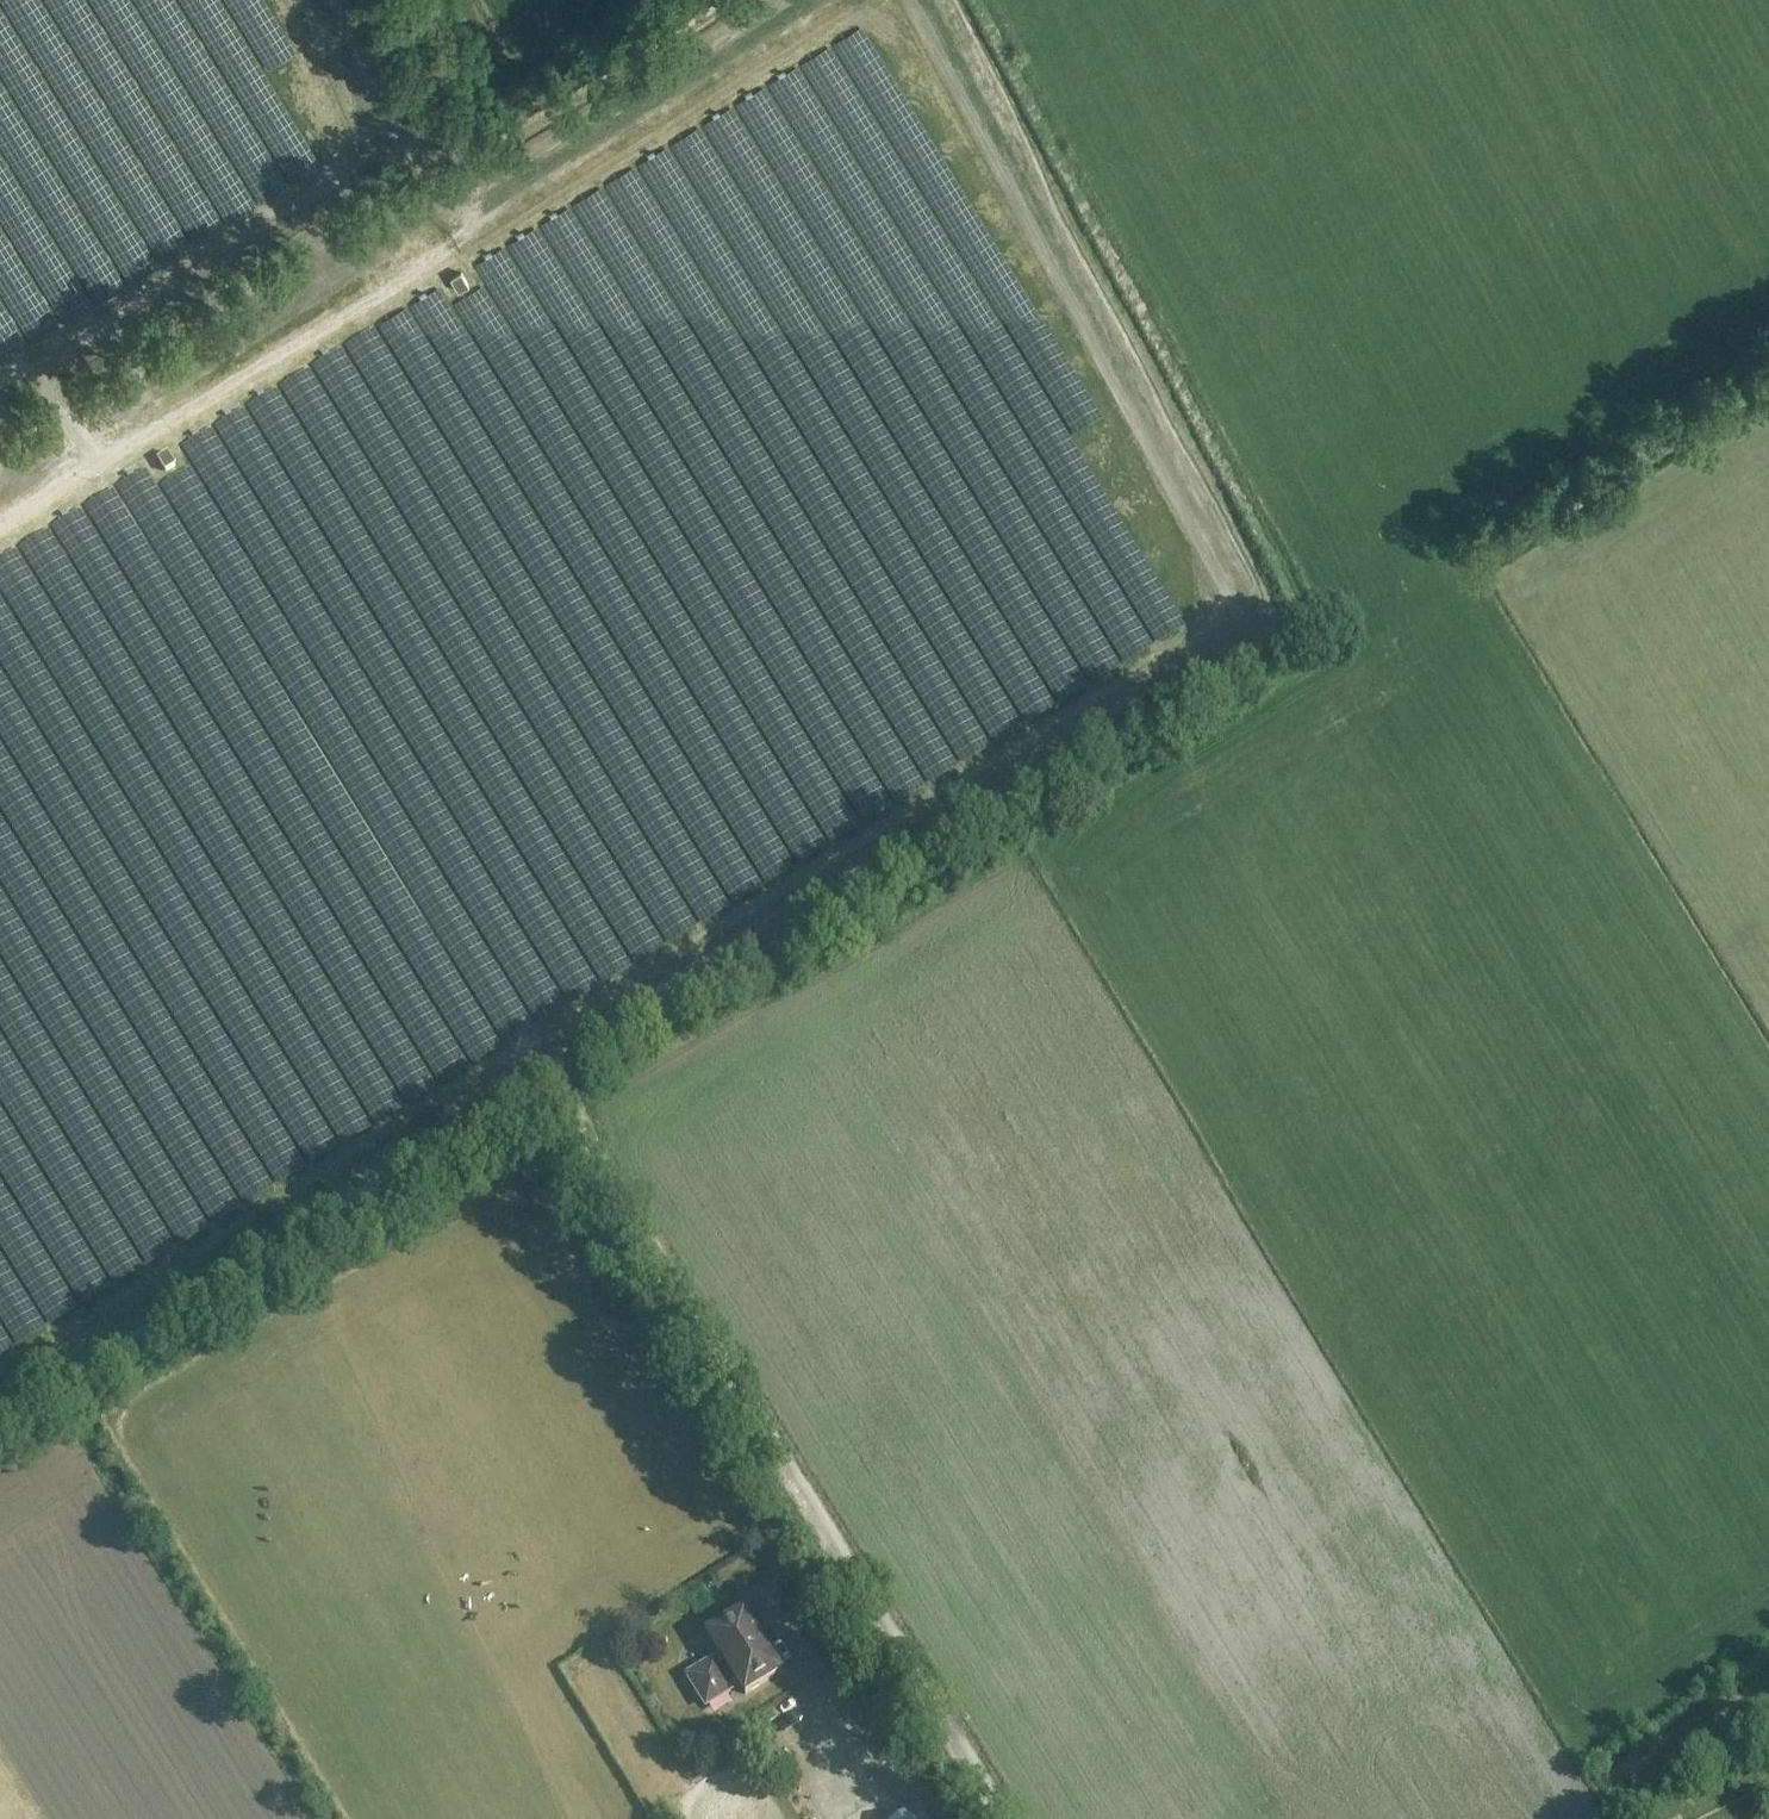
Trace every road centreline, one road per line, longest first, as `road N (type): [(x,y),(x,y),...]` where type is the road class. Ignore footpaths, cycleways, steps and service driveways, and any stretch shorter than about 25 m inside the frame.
road 1 (track): [(992,1818),(559,1114)]

